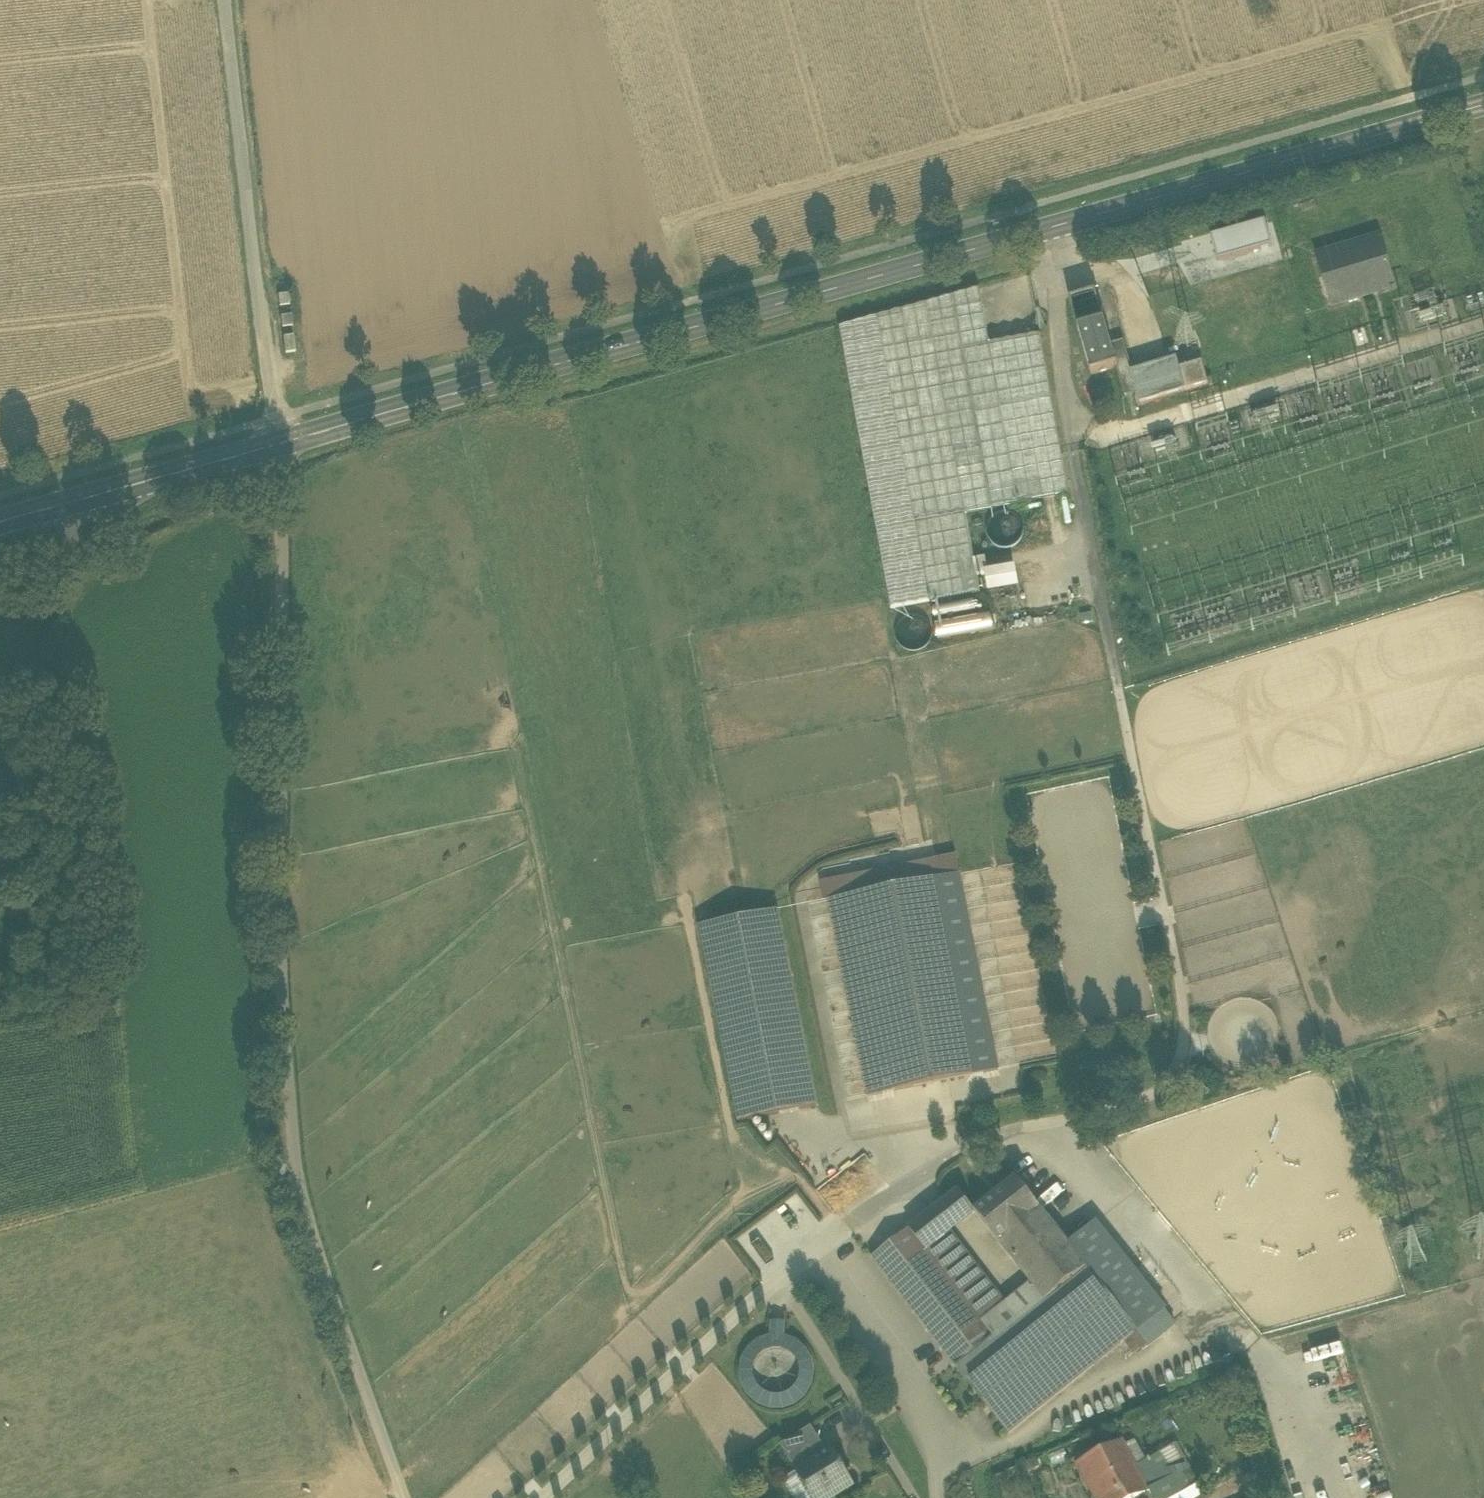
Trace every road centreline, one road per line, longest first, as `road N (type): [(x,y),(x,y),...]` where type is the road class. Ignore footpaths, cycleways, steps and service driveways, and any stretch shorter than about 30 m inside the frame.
road 1 (tertiary): [(277,442),(1483,104)]
road 2 (unclassified): [(277,442),(296,1176),(406,1497)]
road 3 (track): [(225,0),(277,442)]
road 4 (track): [(1177,1076),(1193,1035),(1122,689)]
road 5 (tertiary): [(0,520),(277,442)]
road 6 (track): [(913,1497),(781,1278)]

